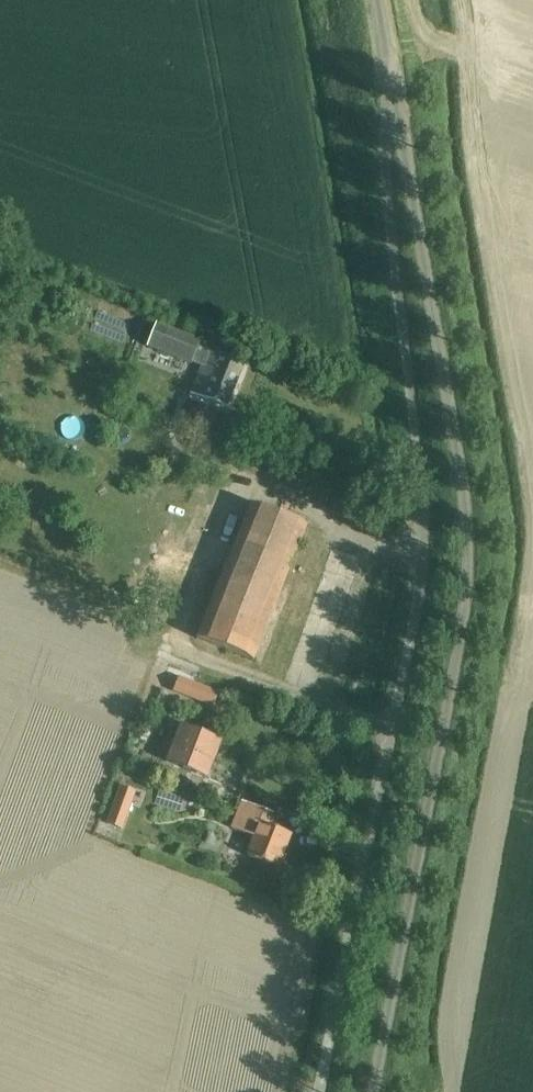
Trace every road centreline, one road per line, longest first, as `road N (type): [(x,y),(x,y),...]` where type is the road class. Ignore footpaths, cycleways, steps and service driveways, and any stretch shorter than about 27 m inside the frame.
road 1 (unclassified): [(361,1091),(459,566),(454,483),(394,96)]
road 2 (unclassified): [(394,96),(385,199),(422,550),(323,1091)]

